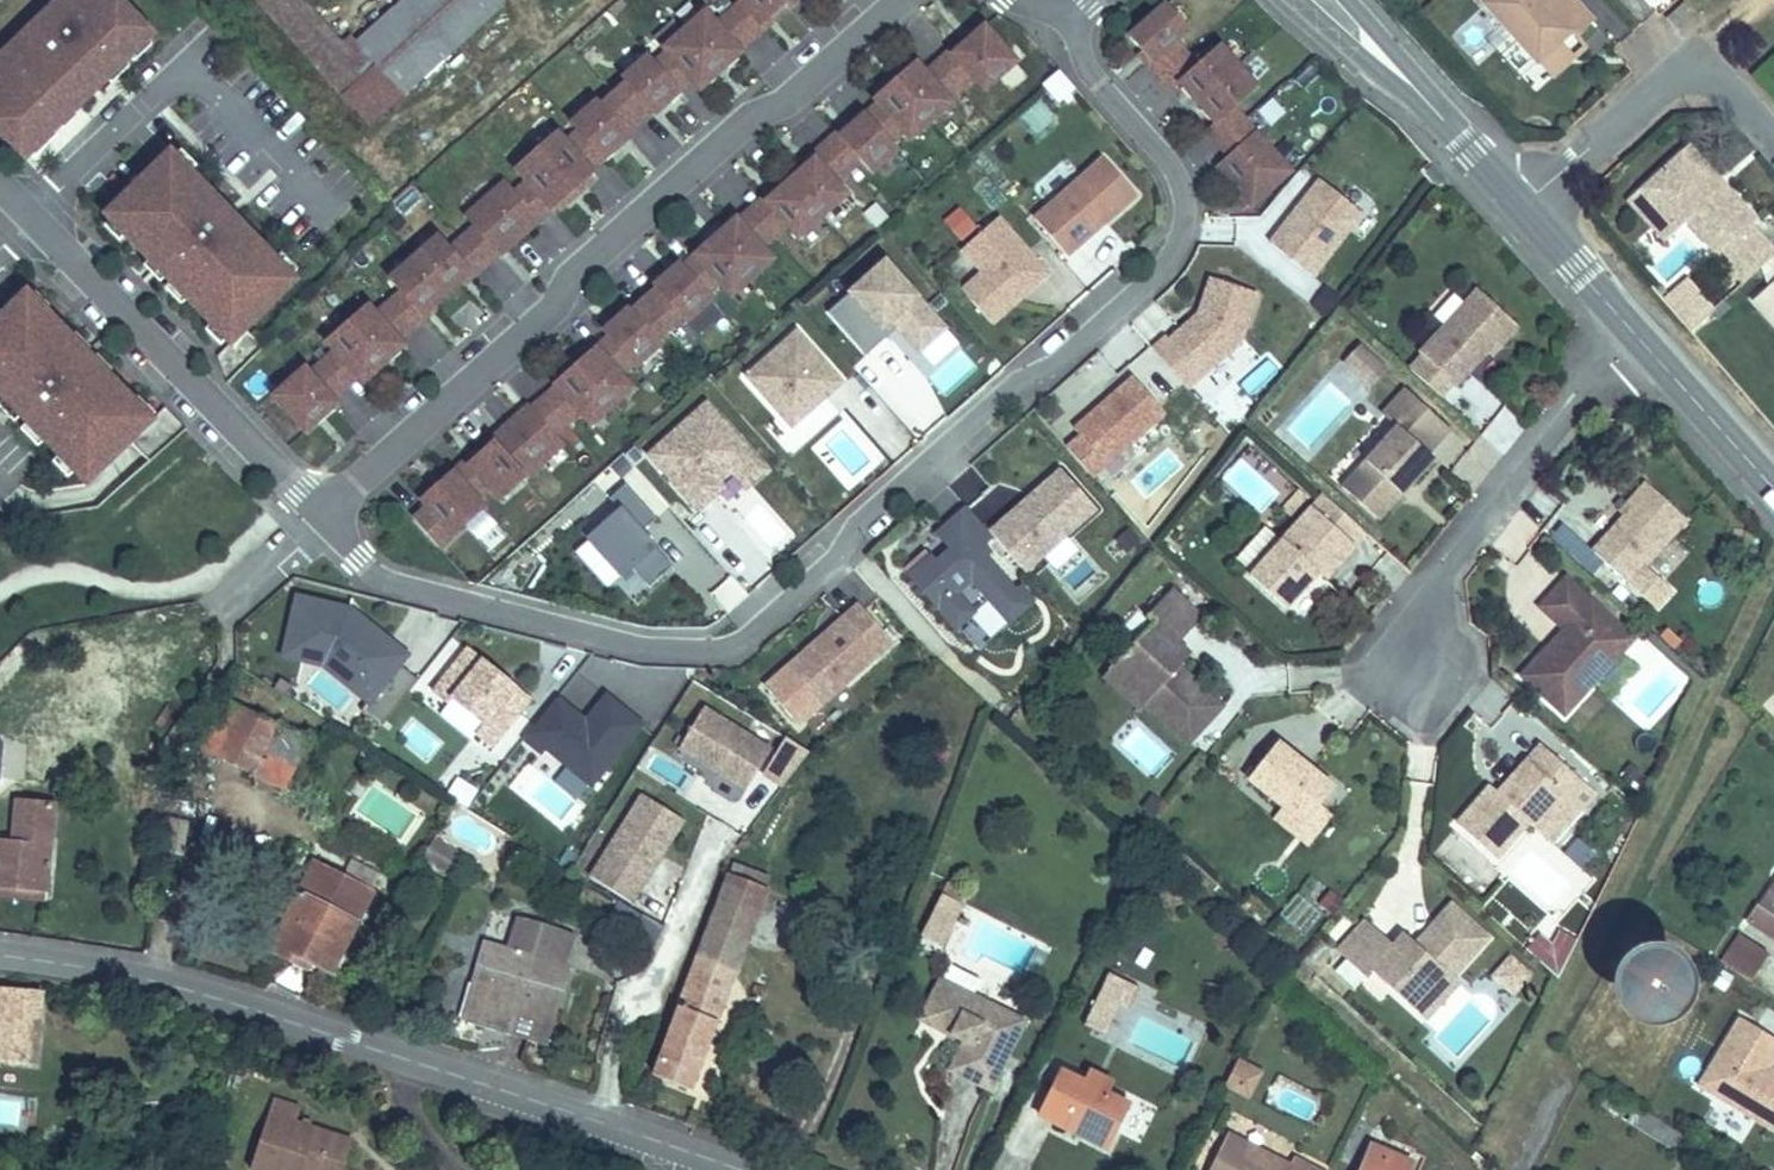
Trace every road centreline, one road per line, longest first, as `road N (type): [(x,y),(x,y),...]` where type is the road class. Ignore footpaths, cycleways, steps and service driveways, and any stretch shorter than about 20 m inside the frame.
road 1 (residential): [(322,515),(366,567),(406,586),(639,647),(715,649),(754,629),(1168,261),(1184,231),(1182,196),(1163,155),(1094,76),(1071,14)]
road 2 (residential): [(900,0),(798,90),(739,128),(322,515)]
road 3 (residential): [(722,1169),(203,995),(0,956)]
road 4 (residential): [(0,183),(322,515)]
road 5 (residential): [(1637,336),(1441,569),(1425,673)]
road 6 (residential): [(1525,207),(1695,42),(1773,135)]
road 7 (tertiary): [(1330,0),(1525,207)]
road 8 (tertiary): [(1637,336),(1773,496)]
road 9 (tertiary): [(1525,207),(1637,336)]

